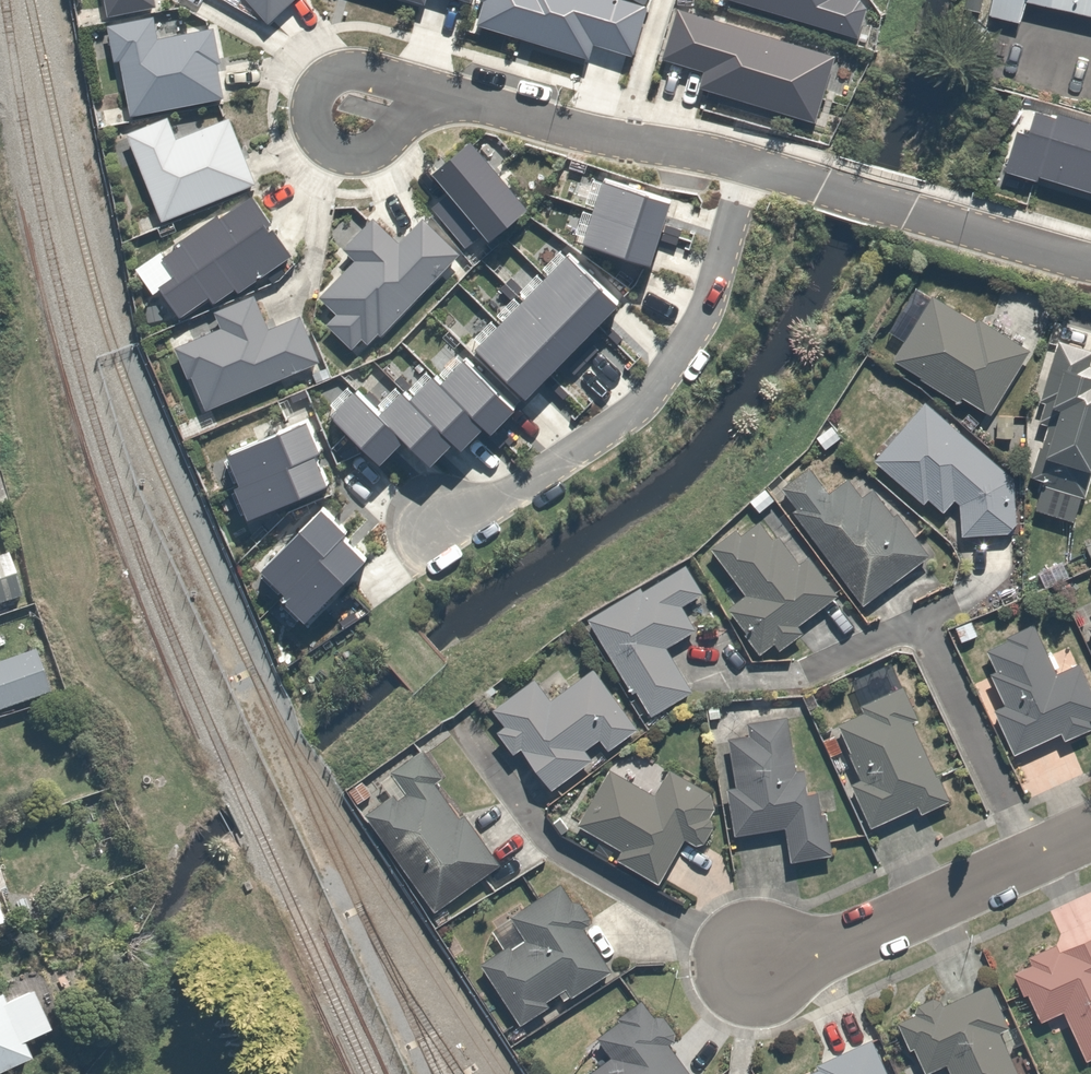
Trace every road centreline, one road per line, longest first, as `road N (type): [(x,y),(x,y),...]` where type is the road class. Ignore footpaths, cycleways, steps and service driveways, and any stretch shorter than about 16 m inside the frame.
road 1 (residential): [(739,166),(712,285),(666,373),(568,460),(473,512),(430,521)]
road 2 (residential): [(739,166),(1090,263)]
road 3 (residential): [(1090,840),(769,981)]
road 4 (residential): [(447,97),(416,115),(379,157),(340,159),(315,139),(309,102),(324,78),(368,66),(399,83)]
road 5 (residential): [(447,97),(573,134),(739,166)]

